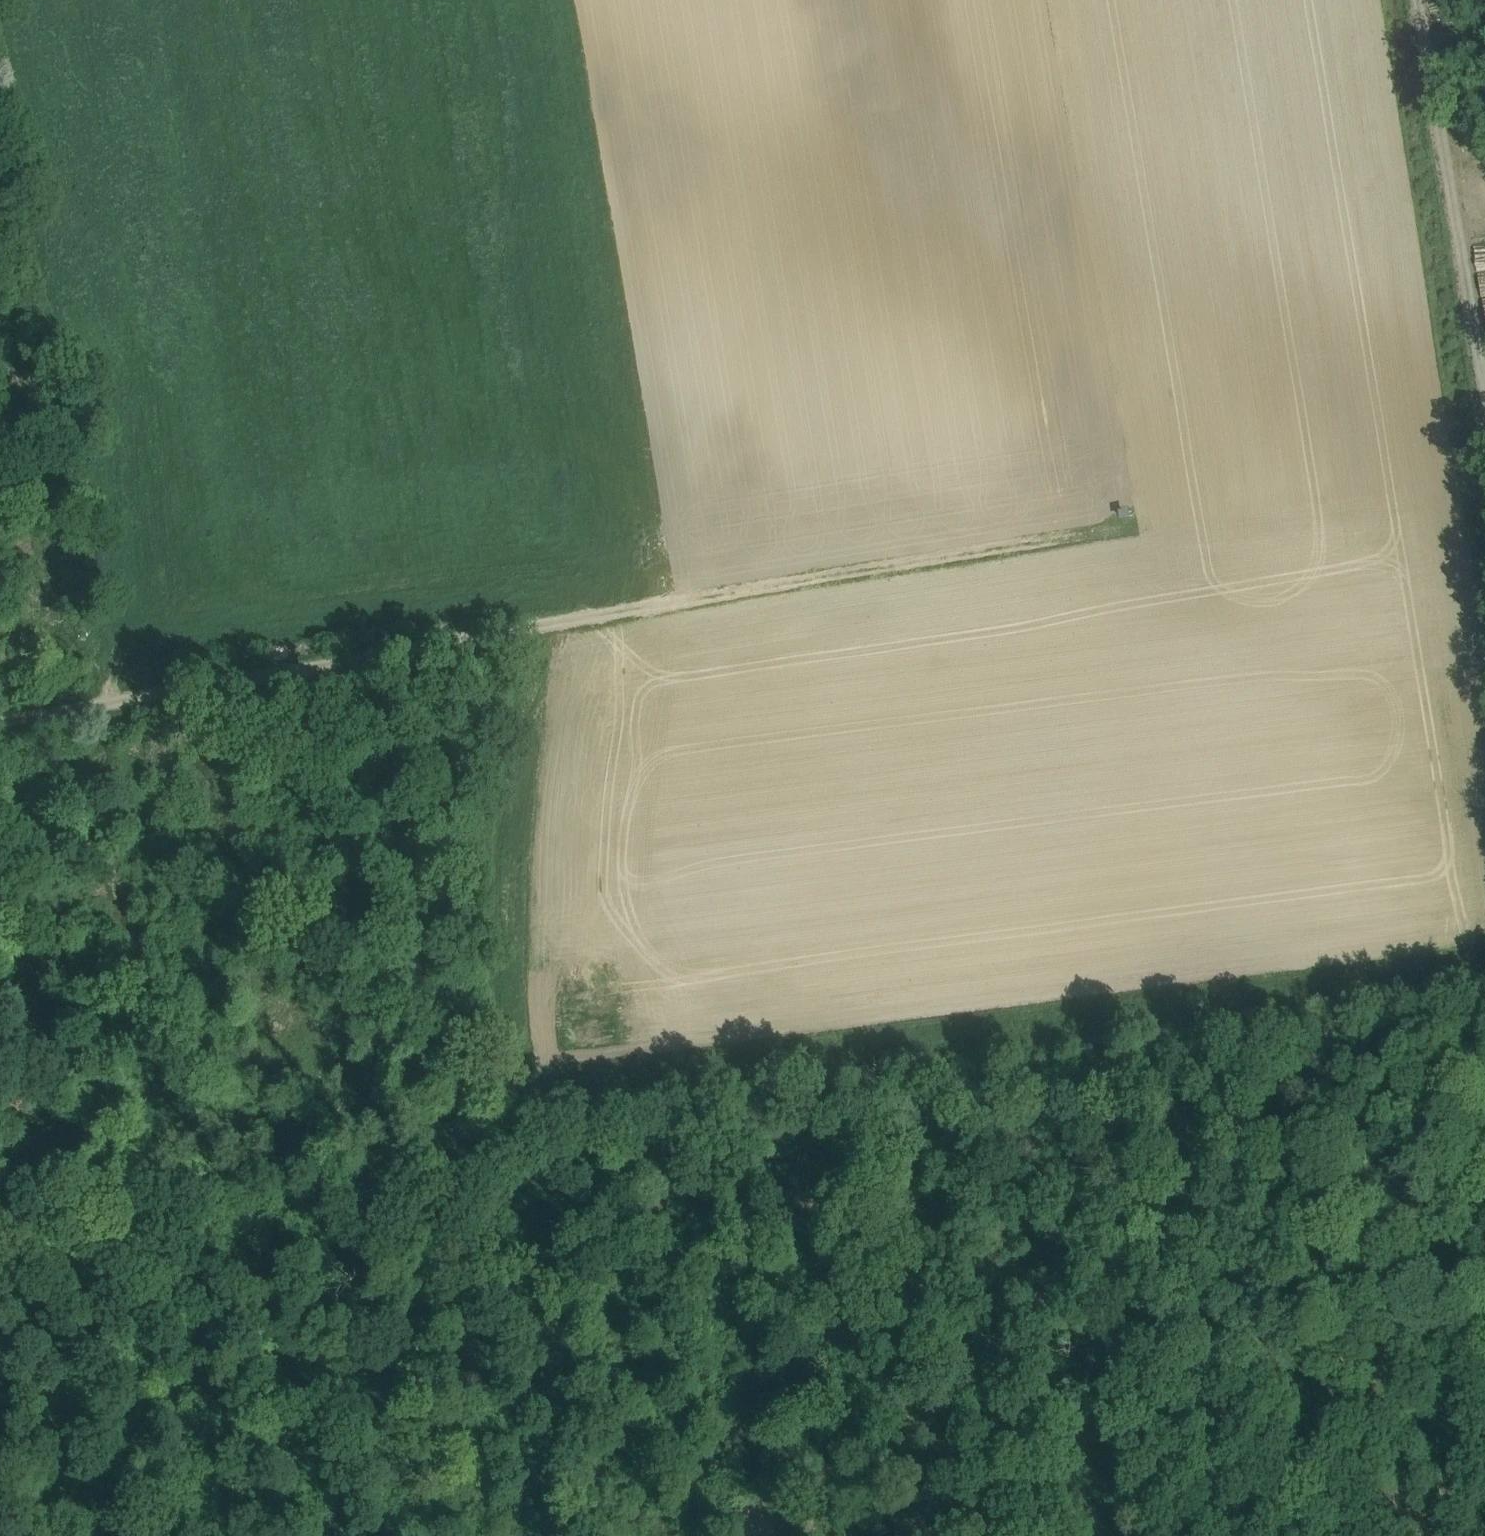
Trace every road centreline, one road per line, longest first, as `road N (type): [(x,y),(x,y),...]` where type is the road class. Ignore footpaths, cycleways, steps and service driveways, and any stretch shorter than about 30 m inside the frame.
road 1 (track): [(0,718),(784,588)]
road 2 (track): [(1413,0),(1484,435)]

